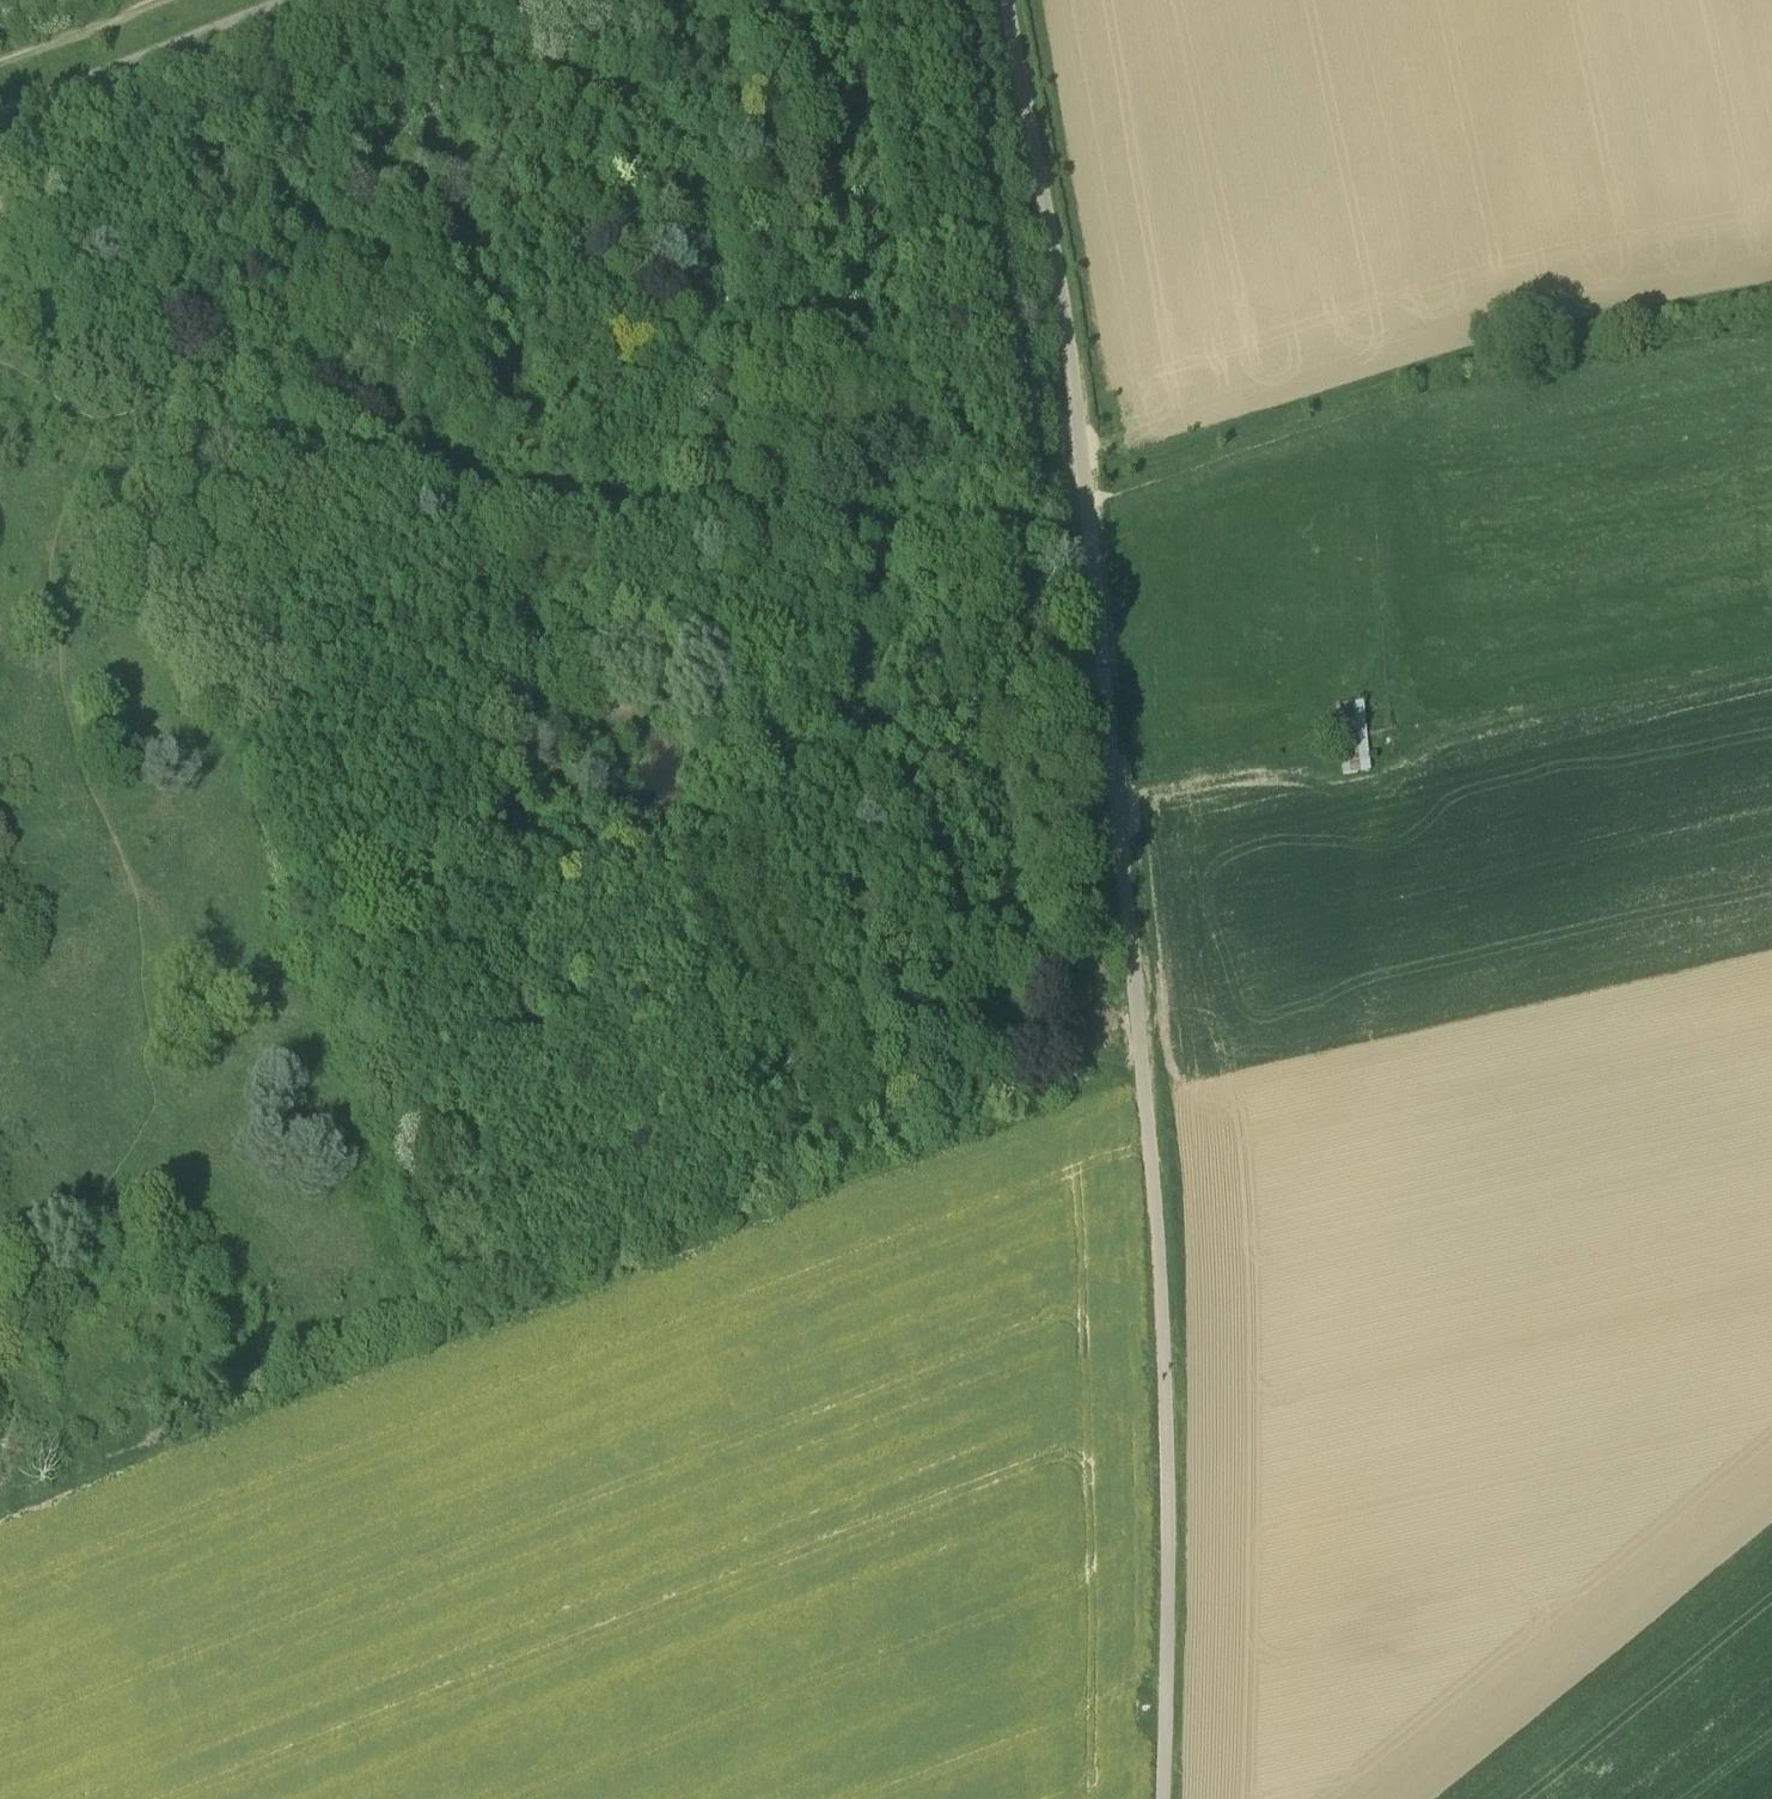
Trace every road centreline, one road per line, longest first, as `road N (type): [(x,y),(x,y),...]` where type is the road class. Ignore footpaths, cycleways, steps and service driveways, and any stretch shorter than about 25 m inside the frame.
road 1 (track): [(1162,1798),(1165,1363),(1086,505)]
road 2 (track): [(1086,505),(1070,352),(1007,0)]
road 3 (track): [(0,111),(284,0)]

